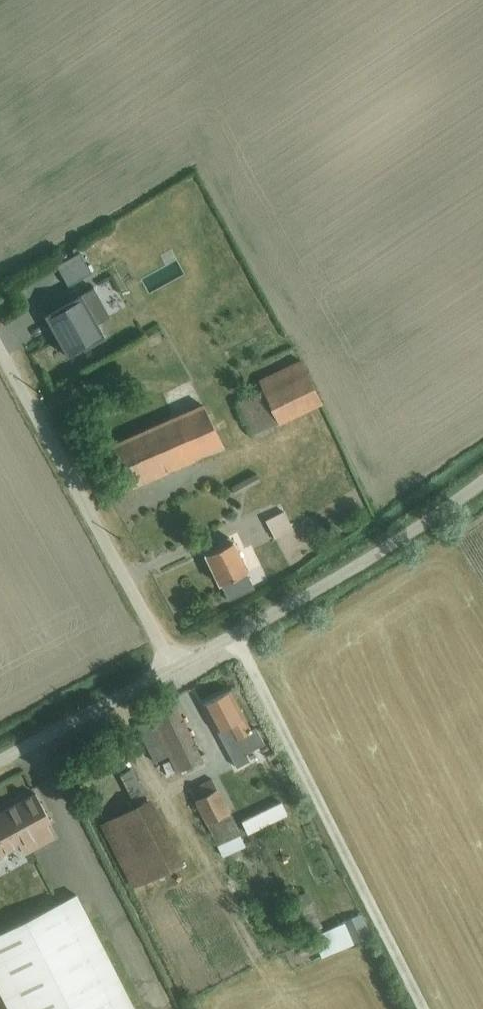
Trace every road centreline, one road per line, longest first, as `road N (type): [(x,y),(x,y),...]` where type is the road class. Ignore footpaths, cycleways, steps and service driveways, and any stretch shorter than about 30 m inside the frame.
road 1 (unclassified): [(182,669),(0,343)]
road 2 (unclassified): [(482,488),(383,557),(182,669)]
road 3 (unclassified): [(182,669),(0,767)]

